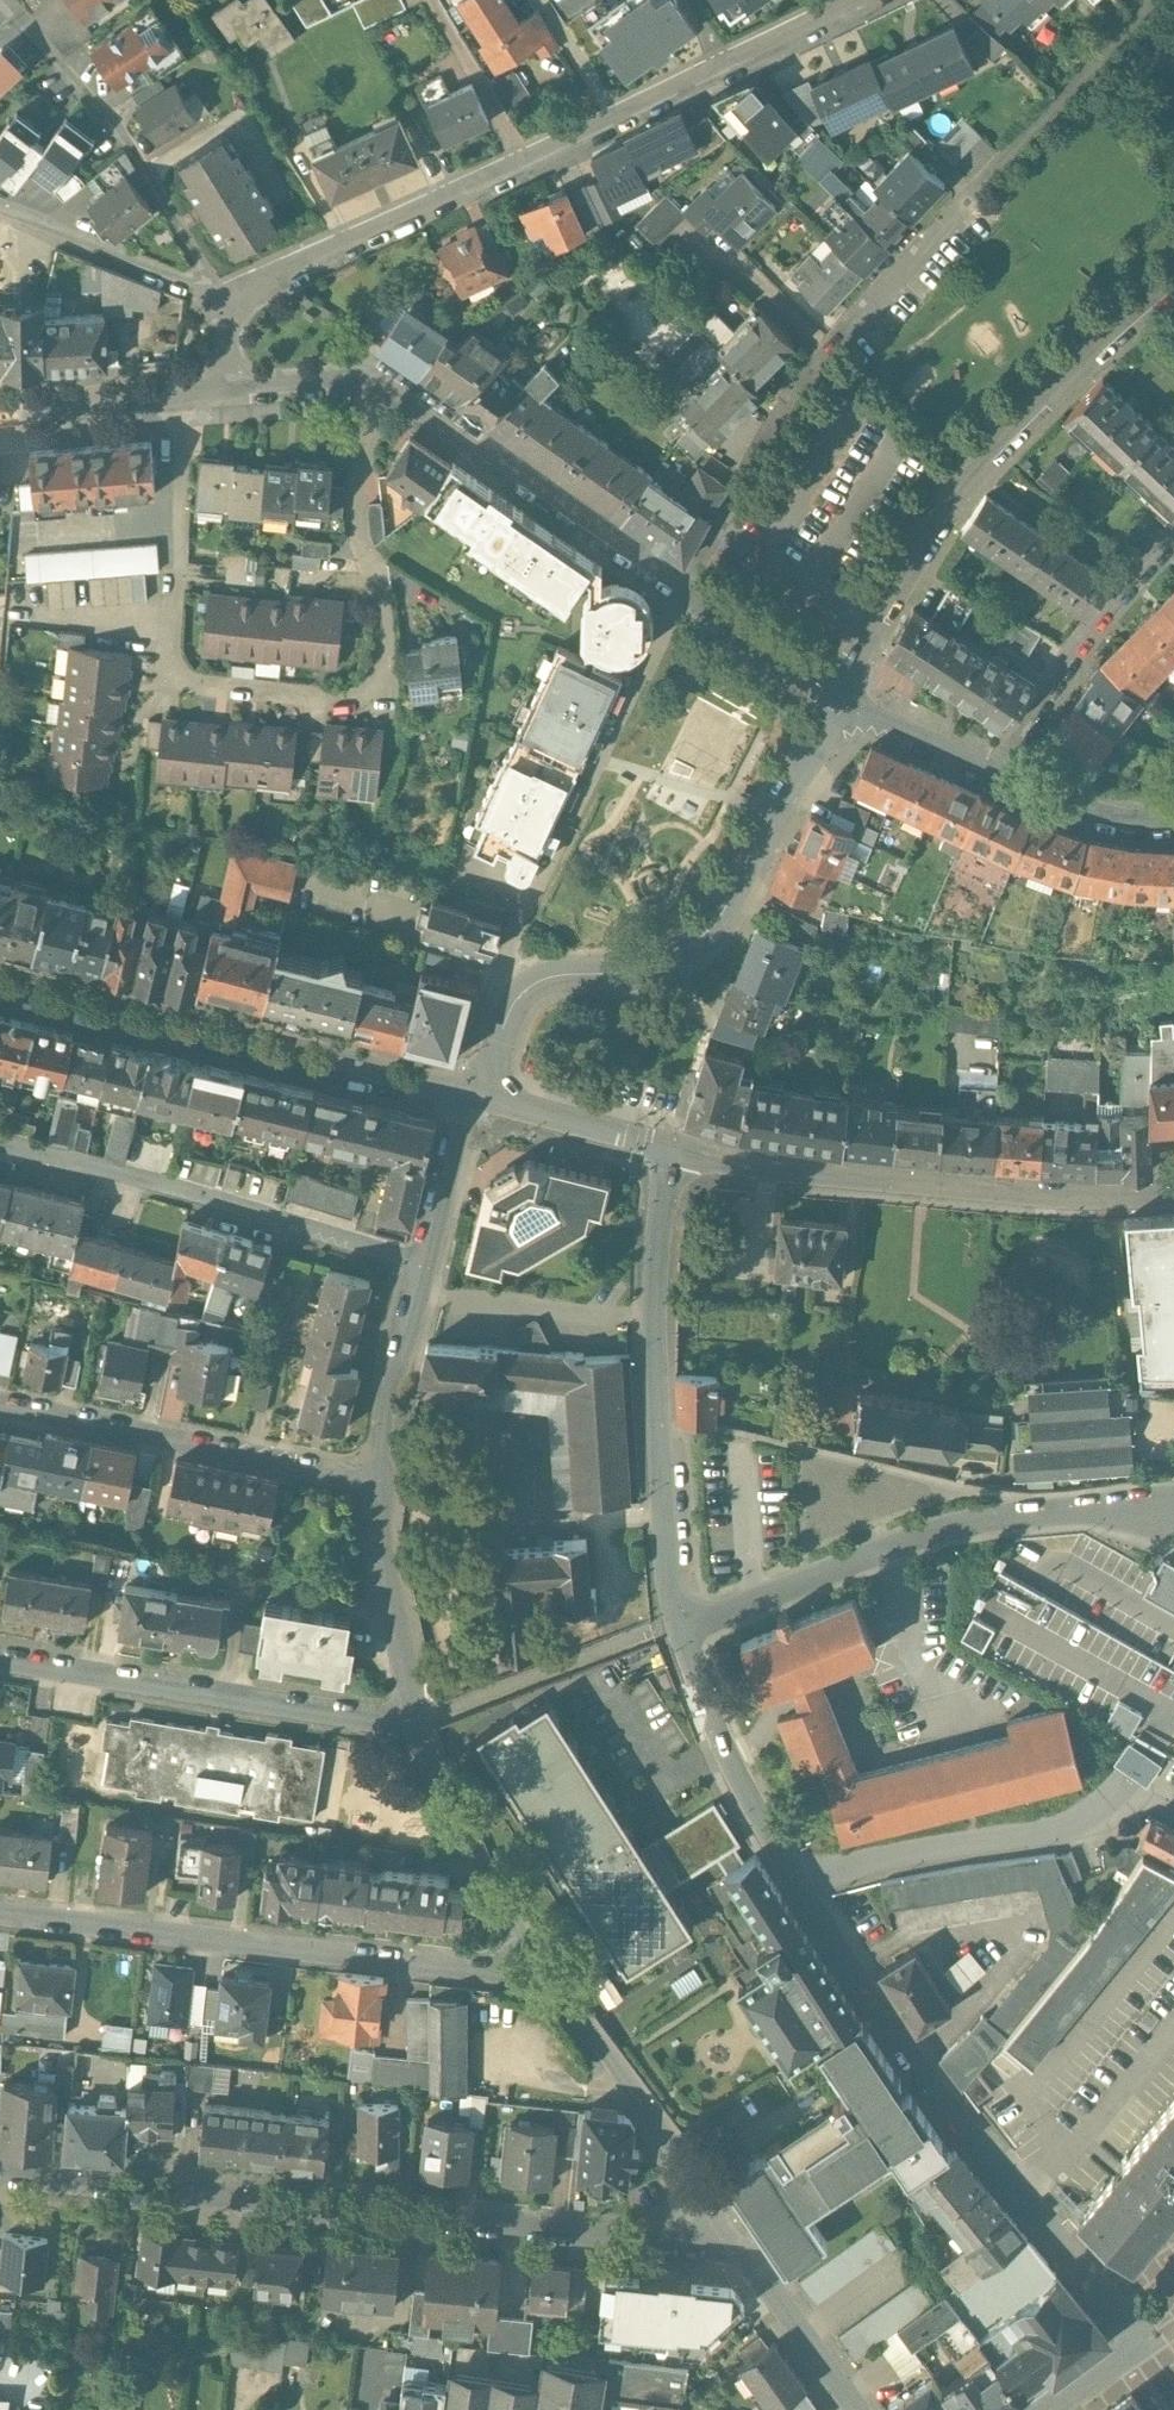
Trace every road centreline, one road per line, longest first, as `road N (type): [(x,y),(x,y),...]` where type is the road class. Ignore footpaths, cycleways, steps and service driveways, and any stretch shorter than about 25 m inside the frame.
road 1 (residential): [(383,380),(357,472),(359,525),(386,572),(382,669),(348,688),(171,664),(183,553),(177,394)]
road 2 (residential): [(680,574),(795,384),(1158,0)]
road 3 (residential): [(0,2169),(734,2241)]
road 4 (residential): [(240,312),(294,268),(856,0)]
road 5 (residential): [(481,1092),(530,985),(658,957),(708,922),(848,677)]
road 6 (residential): [(1139,2338),(909,2050),(801,1887)]
road 7 (residential): [(0,1904),(543,1970)]
road 8 (residential): [(848,677),(957,497),(1070,371),(1173,284)]
road 9 (residential): [(1173,1490),(1023,1506),(918,1530),(680,1621)]
road 10 (unclassified): [(1173,1186),(1044,1191),(895,1179),(675,1144)]
road 11 (tertiary): [(481,1092),(0,970)]
road 12 (residential): [(680,1621),(667,1560),(662,1422),(675,1144)]
road 13 (residential): [(0,1141),(145,1177),(424,1267)]
road 14 (residential): [(0,1661),(413,1725)]
road 15 (residential): [(240,312),(120,129),(2,0)]
road 16 (residential): [(0,1403),(383,1476)]
road 17 (residential): [(680,574),(383,380)]
road 18 (residential): [(801,1887),(844,1865),(1066,1824),(1128,1782)]
road 19 (residential): [(543,1970),(734,2241)]
road 20 (residential): [(801,1887),(733,1758),(680,1621)]
road 21 (residential): [(413,1725),(449,1812),(543,1970)]
road 22 (residential): [(994,753),(1173,544)]
road 23 (residential): [(0,210),(240,312)]
road 24 (residential): [(383,1476),(391,1593),(413,1725)]
road 25 (residential): [(734,2241),(868,2409)]
road 26 (residential): [(424,1267),(396,1358),(383,1476)]
road 27 (unclassified): [(675,1144),(481,1092)]
road 28 (residential): [(848,677),(680,574)]
road 29 (residential): [(994,753),(1069,785),(1141,801),(1173,797)]
road 30 (residential): [(481,1092),(424,1267)]
road 31 (residential): [(177,394),(0,409)]
road 32 (residential): [(848,677),(994,753)]
road 33 (residential): [(383,380),(355,376),(226,393)]

